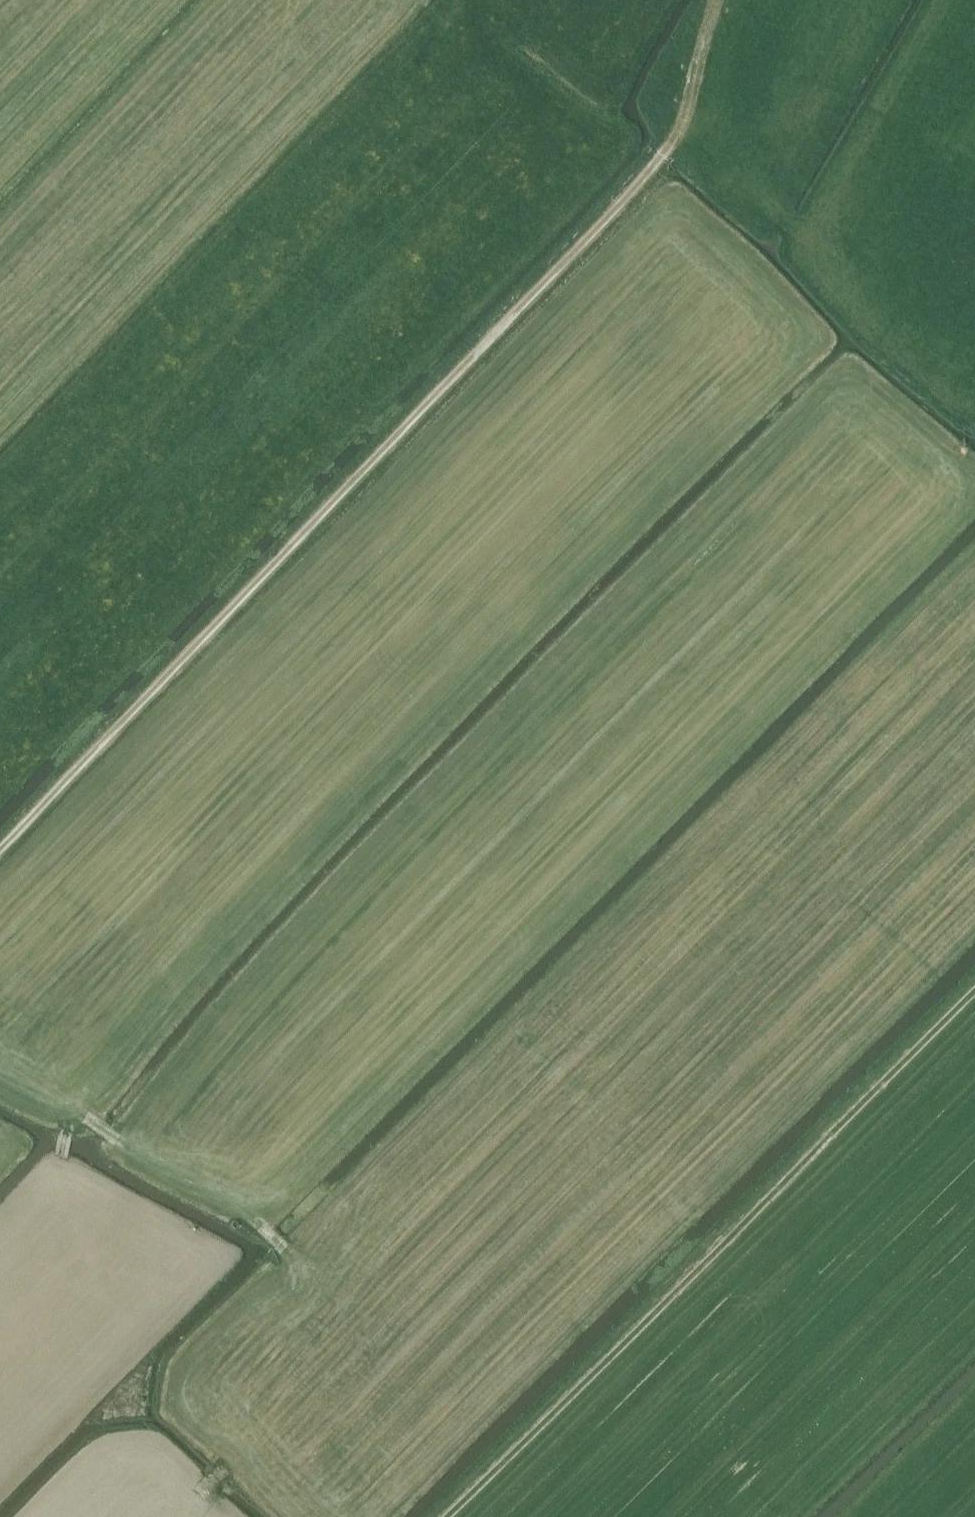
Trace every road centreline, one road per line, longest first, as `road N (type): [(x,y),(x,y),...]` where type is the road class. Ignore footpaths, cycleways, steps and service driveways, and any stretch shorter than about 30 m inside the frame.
road 1 (track): [(0,845),(652,172),(697,93),(707,23),(721,0)]
road 2 (track): [(438,1516),(974,982)]

